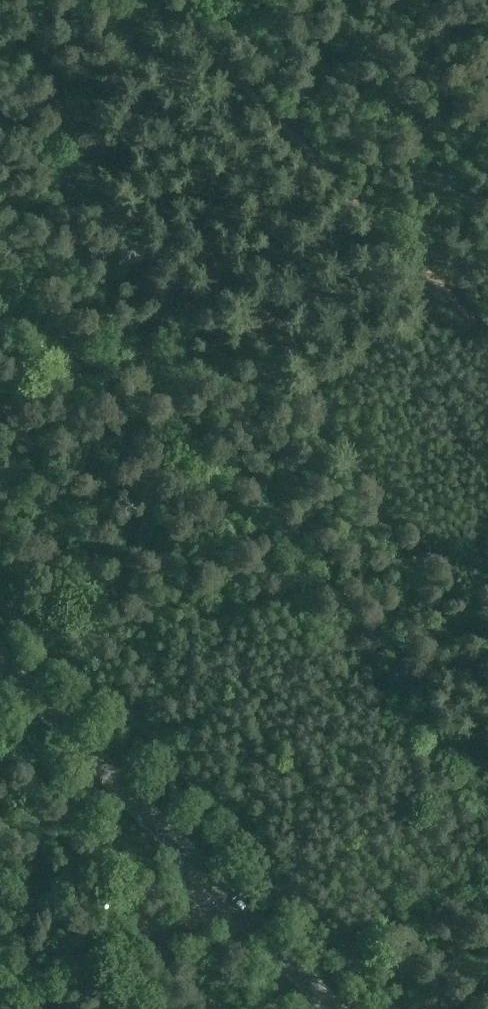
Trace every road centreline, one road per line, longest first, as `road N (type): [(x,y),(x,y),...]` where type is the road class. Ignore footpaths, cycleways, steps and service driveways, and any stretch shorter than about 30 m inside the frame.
road 1 (tertiary): [(344,1008),(0,648)]
road 2 (track): [(170,0),(487,329)]

